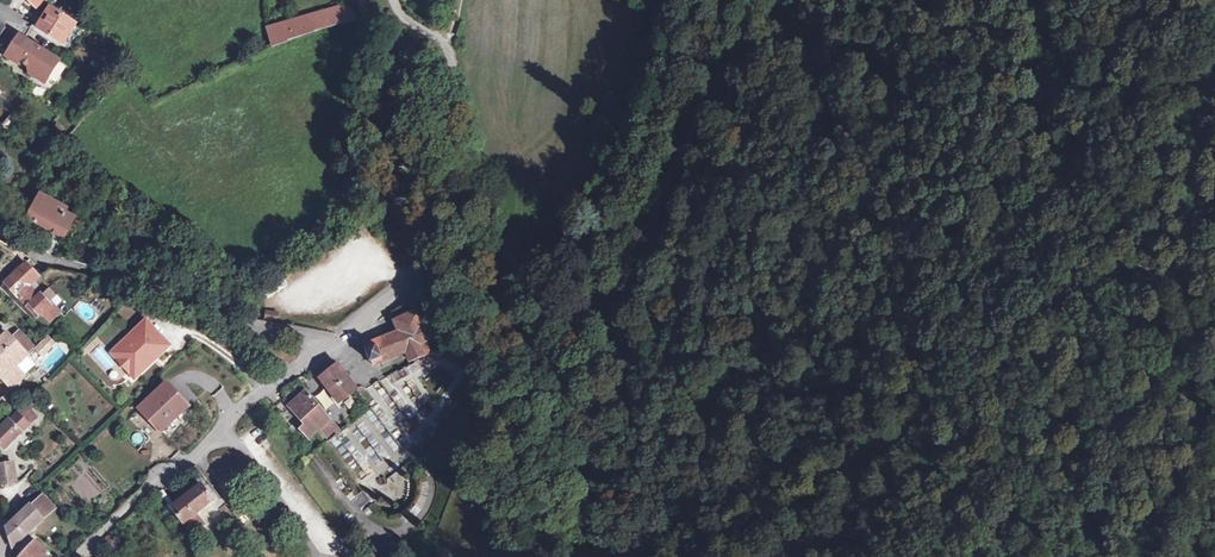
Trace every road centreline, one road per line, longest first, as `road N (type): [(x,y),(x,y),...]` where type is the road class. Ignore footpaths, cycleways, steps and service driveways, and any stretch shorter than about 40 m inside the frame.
road 1 (residential): [(338,342),(421,277),(415,245),(363,163),(354,120),(369,23),(362,0)]
road 2 (residential): [(338,342),(233,321),(57,266),(0,234)]
road 3 (residential): [(75,556),(164,477),(188,466),(241,408),(338,342)]

